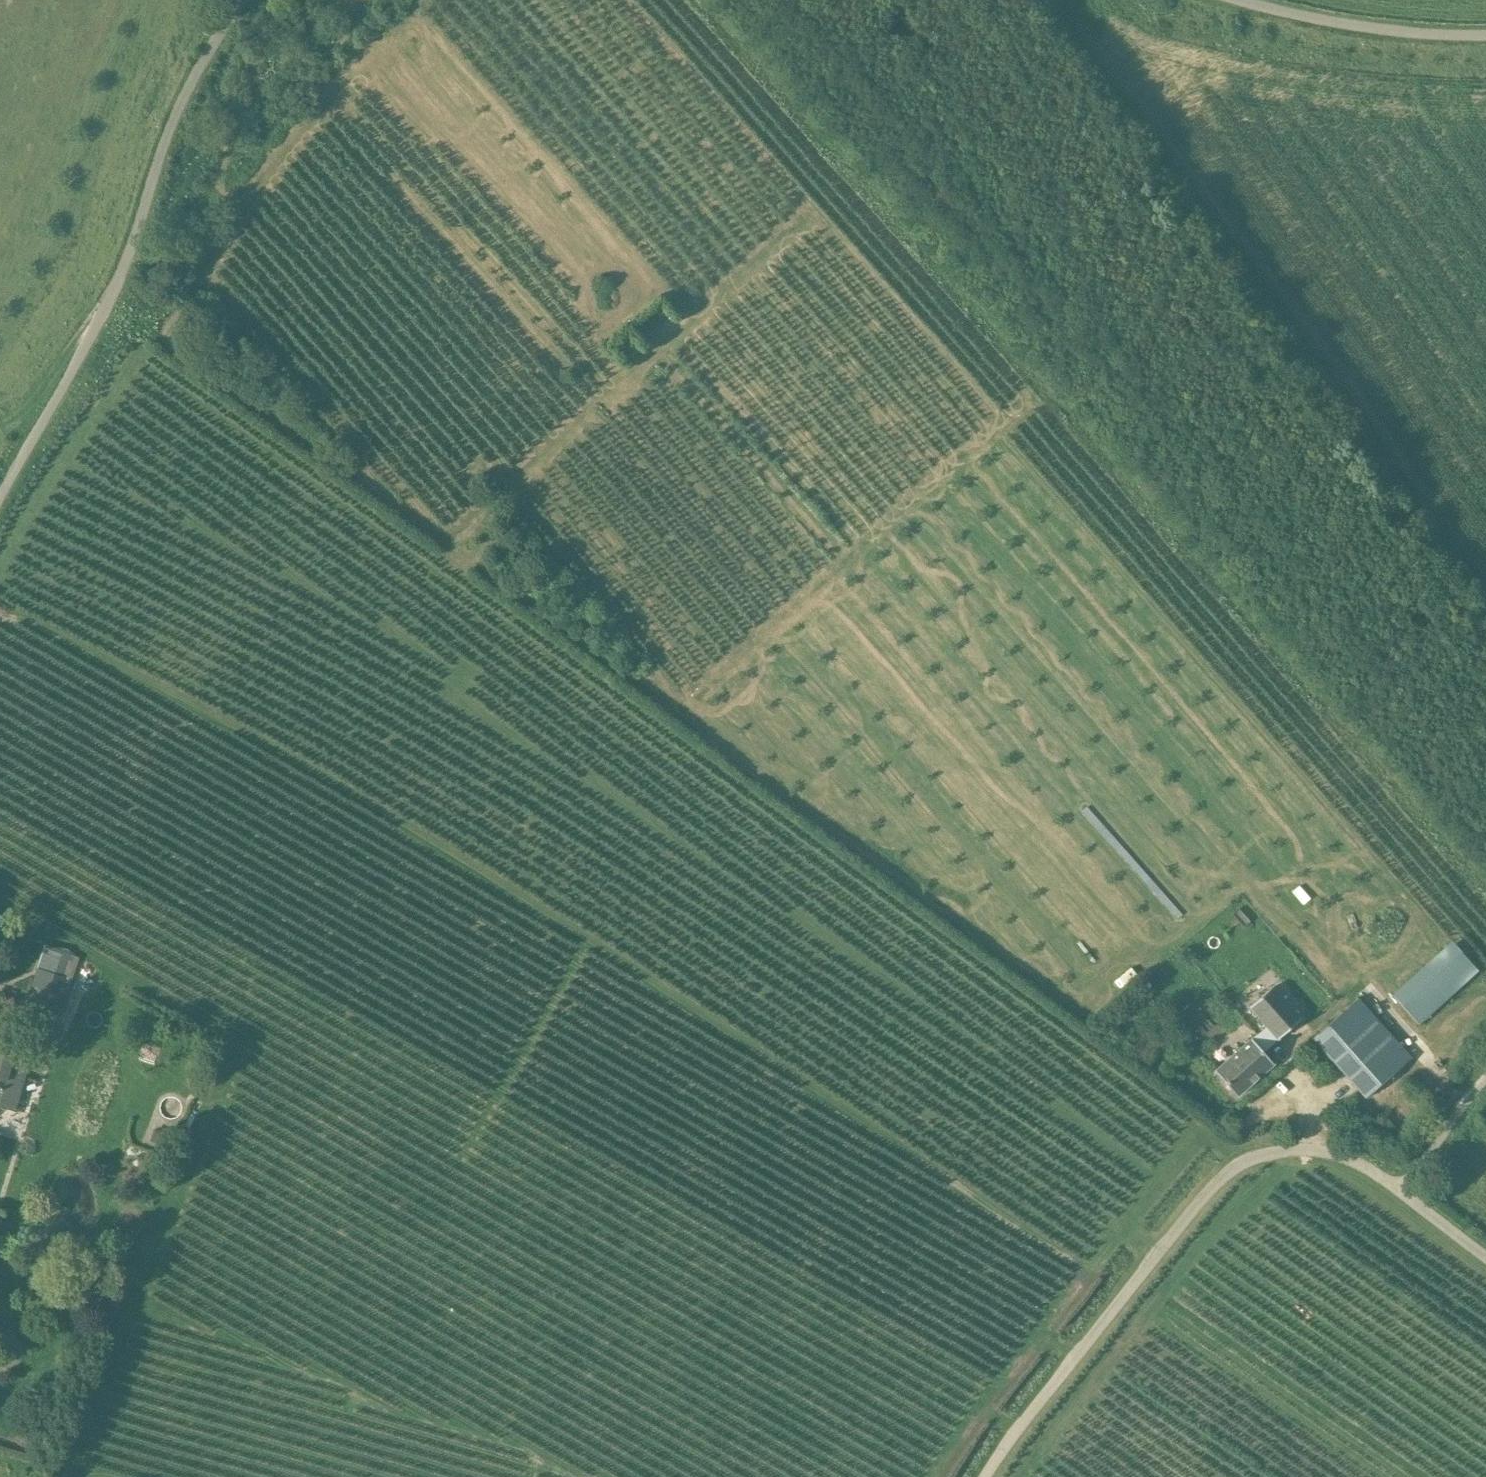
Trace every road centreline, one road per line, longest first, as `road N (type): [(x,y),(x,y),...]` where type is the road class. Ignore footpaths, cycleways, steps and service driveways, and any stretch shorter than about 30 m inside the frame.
road 1 (unclassified): [(1399,1190),(1340,1149),(1291,1144),(1241,1163),(988,1476)]
road 2 (unclassified): [(235,0),(179,100),(106,308),(0,507)]
road 3 (unclassified): [(1485,36),(1388,31),(1237,0)]
road 4 (unclassified): [(1399,1190),(1485,1082)]

